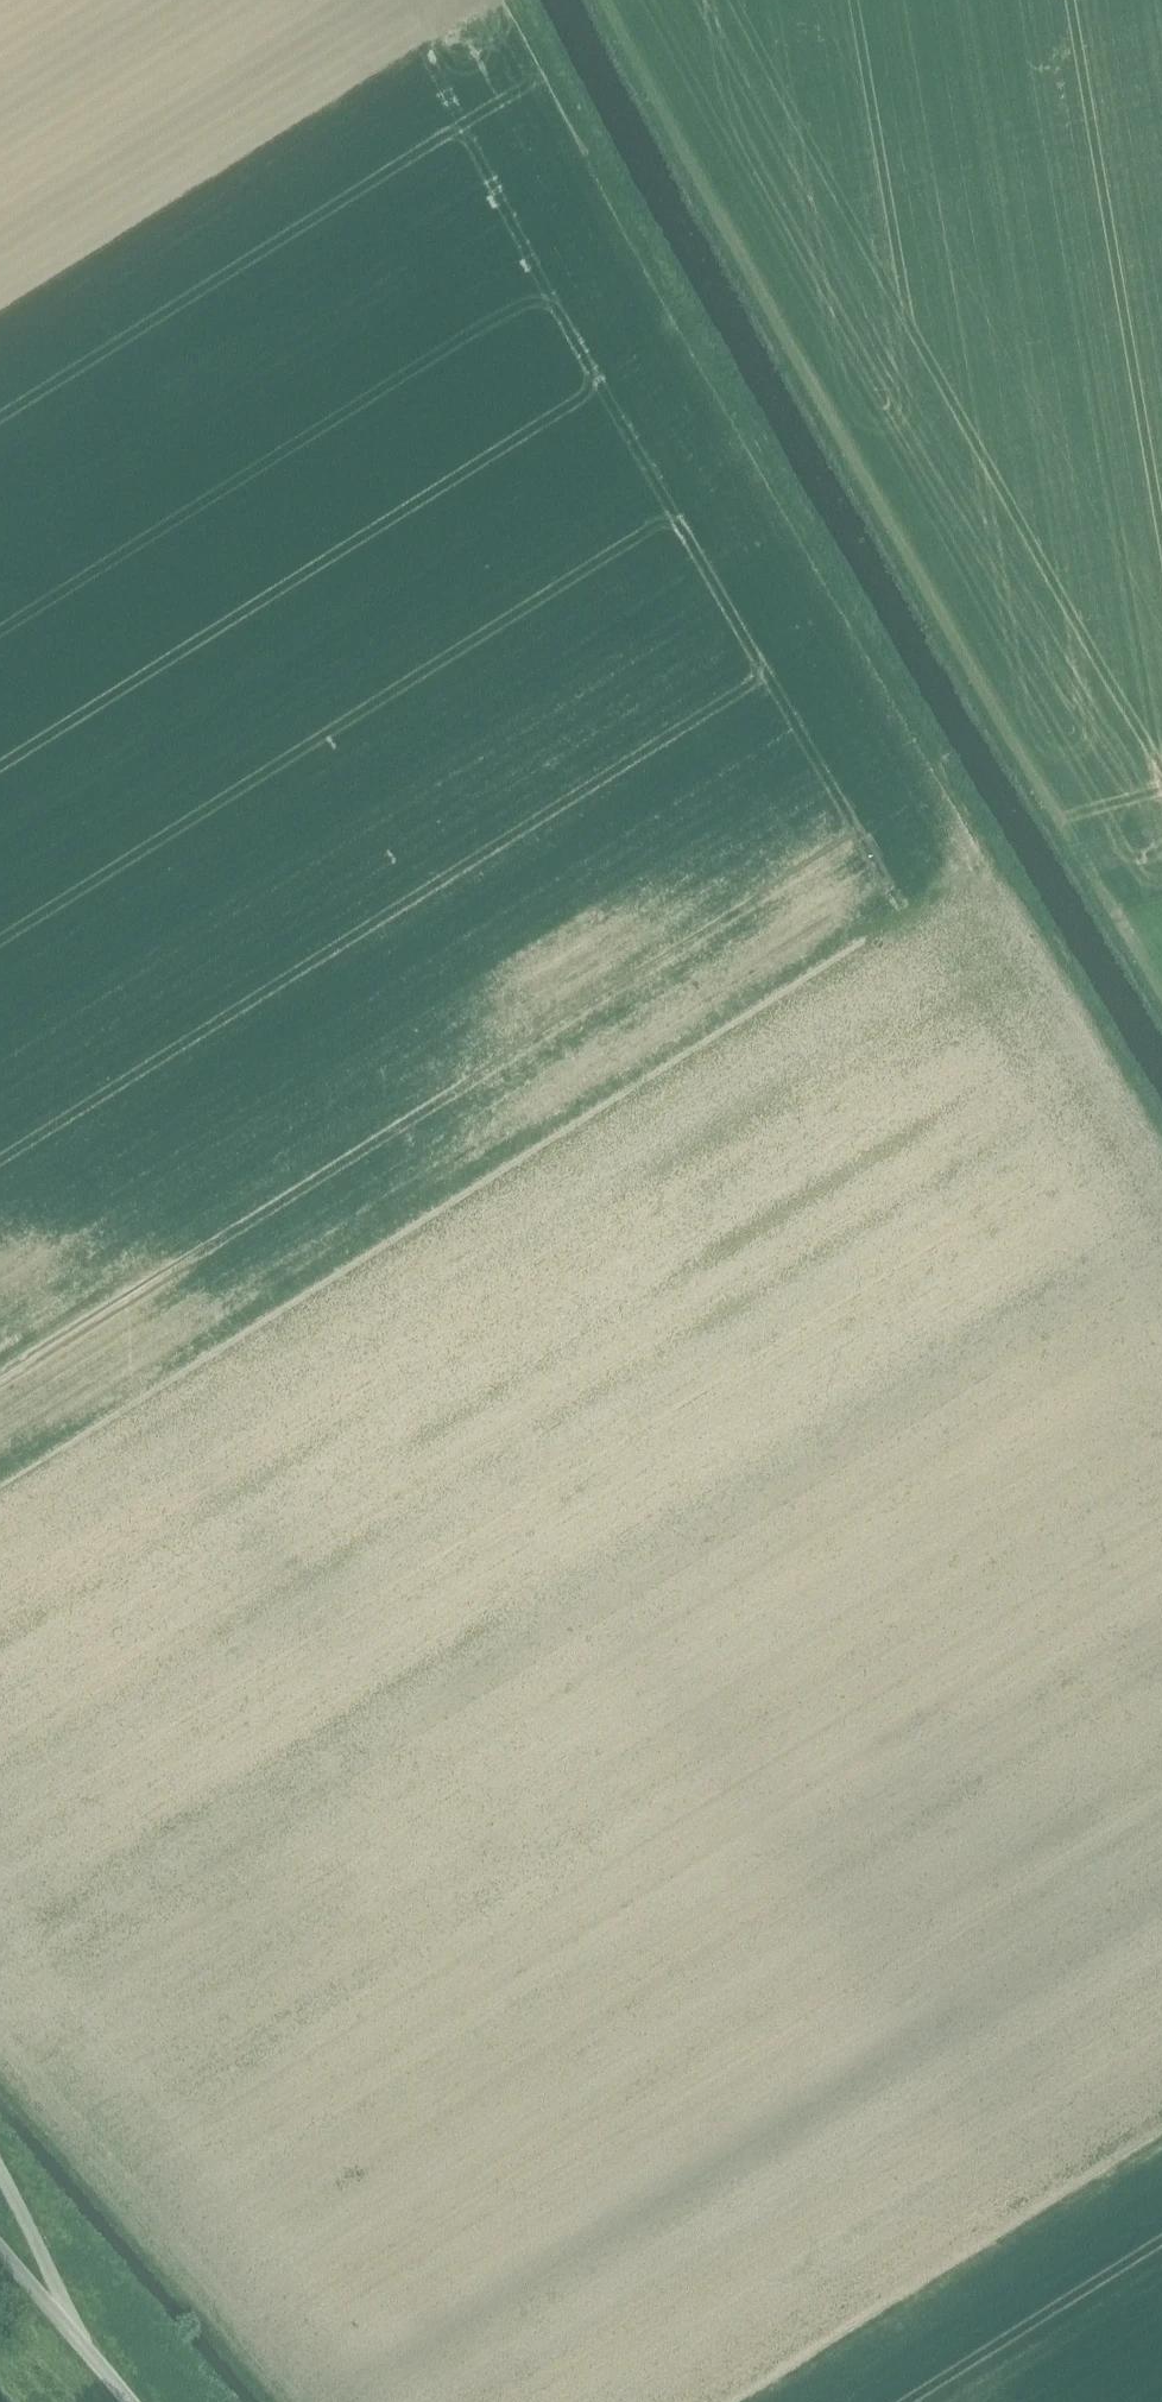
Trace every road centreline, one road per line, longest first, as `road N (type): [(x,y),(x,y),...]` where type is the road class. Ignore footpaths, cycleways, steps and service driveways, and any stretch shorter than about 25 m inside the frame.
road 1 (unclassified): [(132,2401),(0,2248)]

